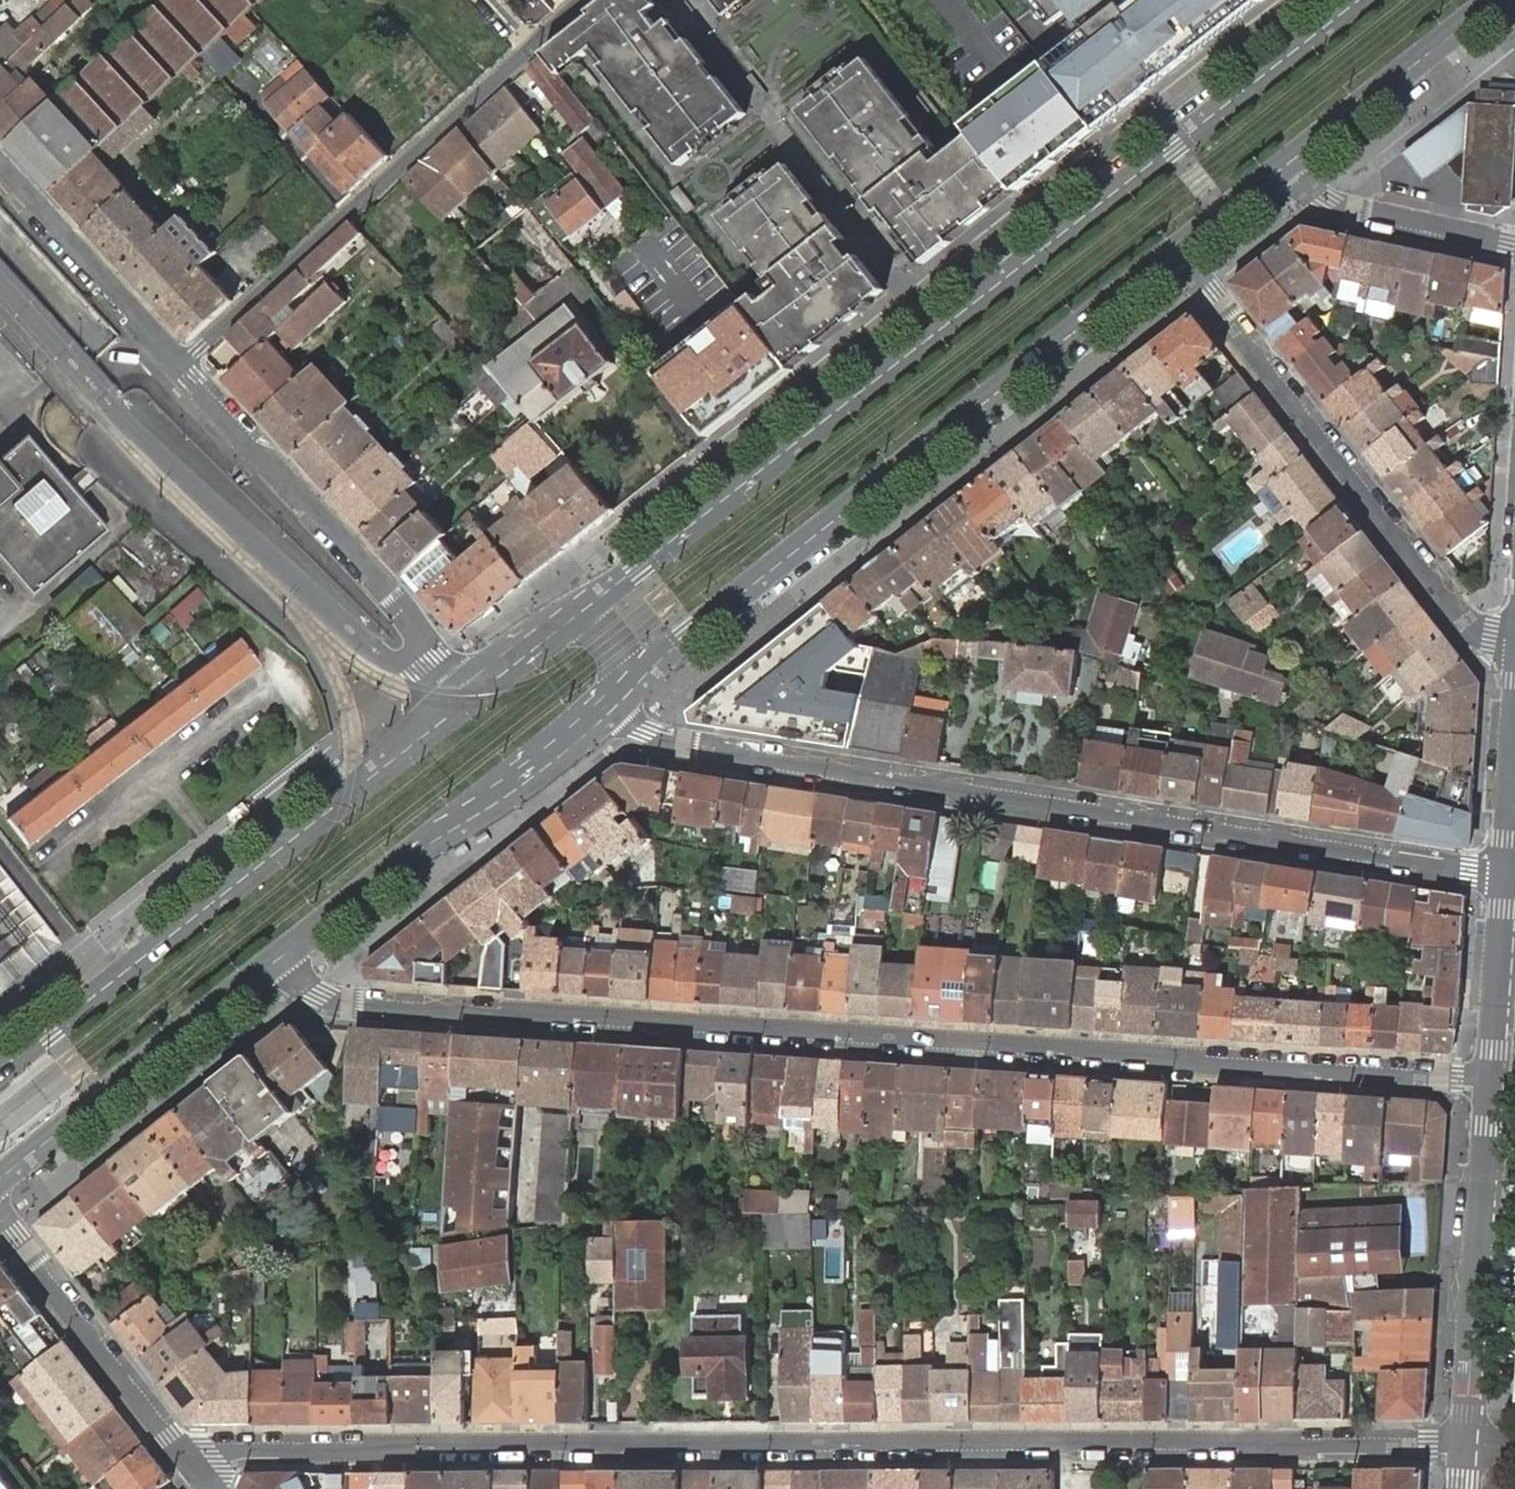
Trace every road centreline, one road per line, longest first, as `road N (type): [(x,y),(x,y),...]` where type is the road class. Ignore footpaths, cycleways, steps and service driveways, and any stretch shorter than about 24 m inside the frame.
road 1 (residential): [(1464,1444),(212,1452),(192,1466)]
road 2 (residential): [(1492,1082),(355,1007),(320,995),(281,957)]
road 3 (tertiary): [(1358,0),(560,628)]
road 4 (residential): [(611,701),(647,732),(698,748),(1506,877)]
road 5 (tertiary): [(611,701),(1175,252)]
road 6 (tertiary): [(469,699),(0,1070)]
road 7 (unclassified): [(436,657),(401,664),(377,650),(102,399),(0,285)]
road 8 (residential): [(1514,642),(1458,621),(1175,252)]
road 9 (residential): [(528,49),(177,368)]
road 10 (tertiary): [(281,957),(611,701)]
road 11 (residential): [(177,368),(403,610),(436,657)]
road 12 (tertiary): [(1464,1444),(1492,1082)]
road 13 (tertiary): [(0,1178),(281,957)]
road 14 (residential): [(192,1466),(0,1220)]
road 15 (residential): [(0,167),(177,368)]
road 16 (tertiary): [(1286,165),(1495,0)]
road 17 (residential): [(1286,165),(1321,202),(1514,245)]
road 18 (tertiary): [(1492,1082),(1506,877)]
road 19 (tertiary): [(1175,252),(1286,165)]

